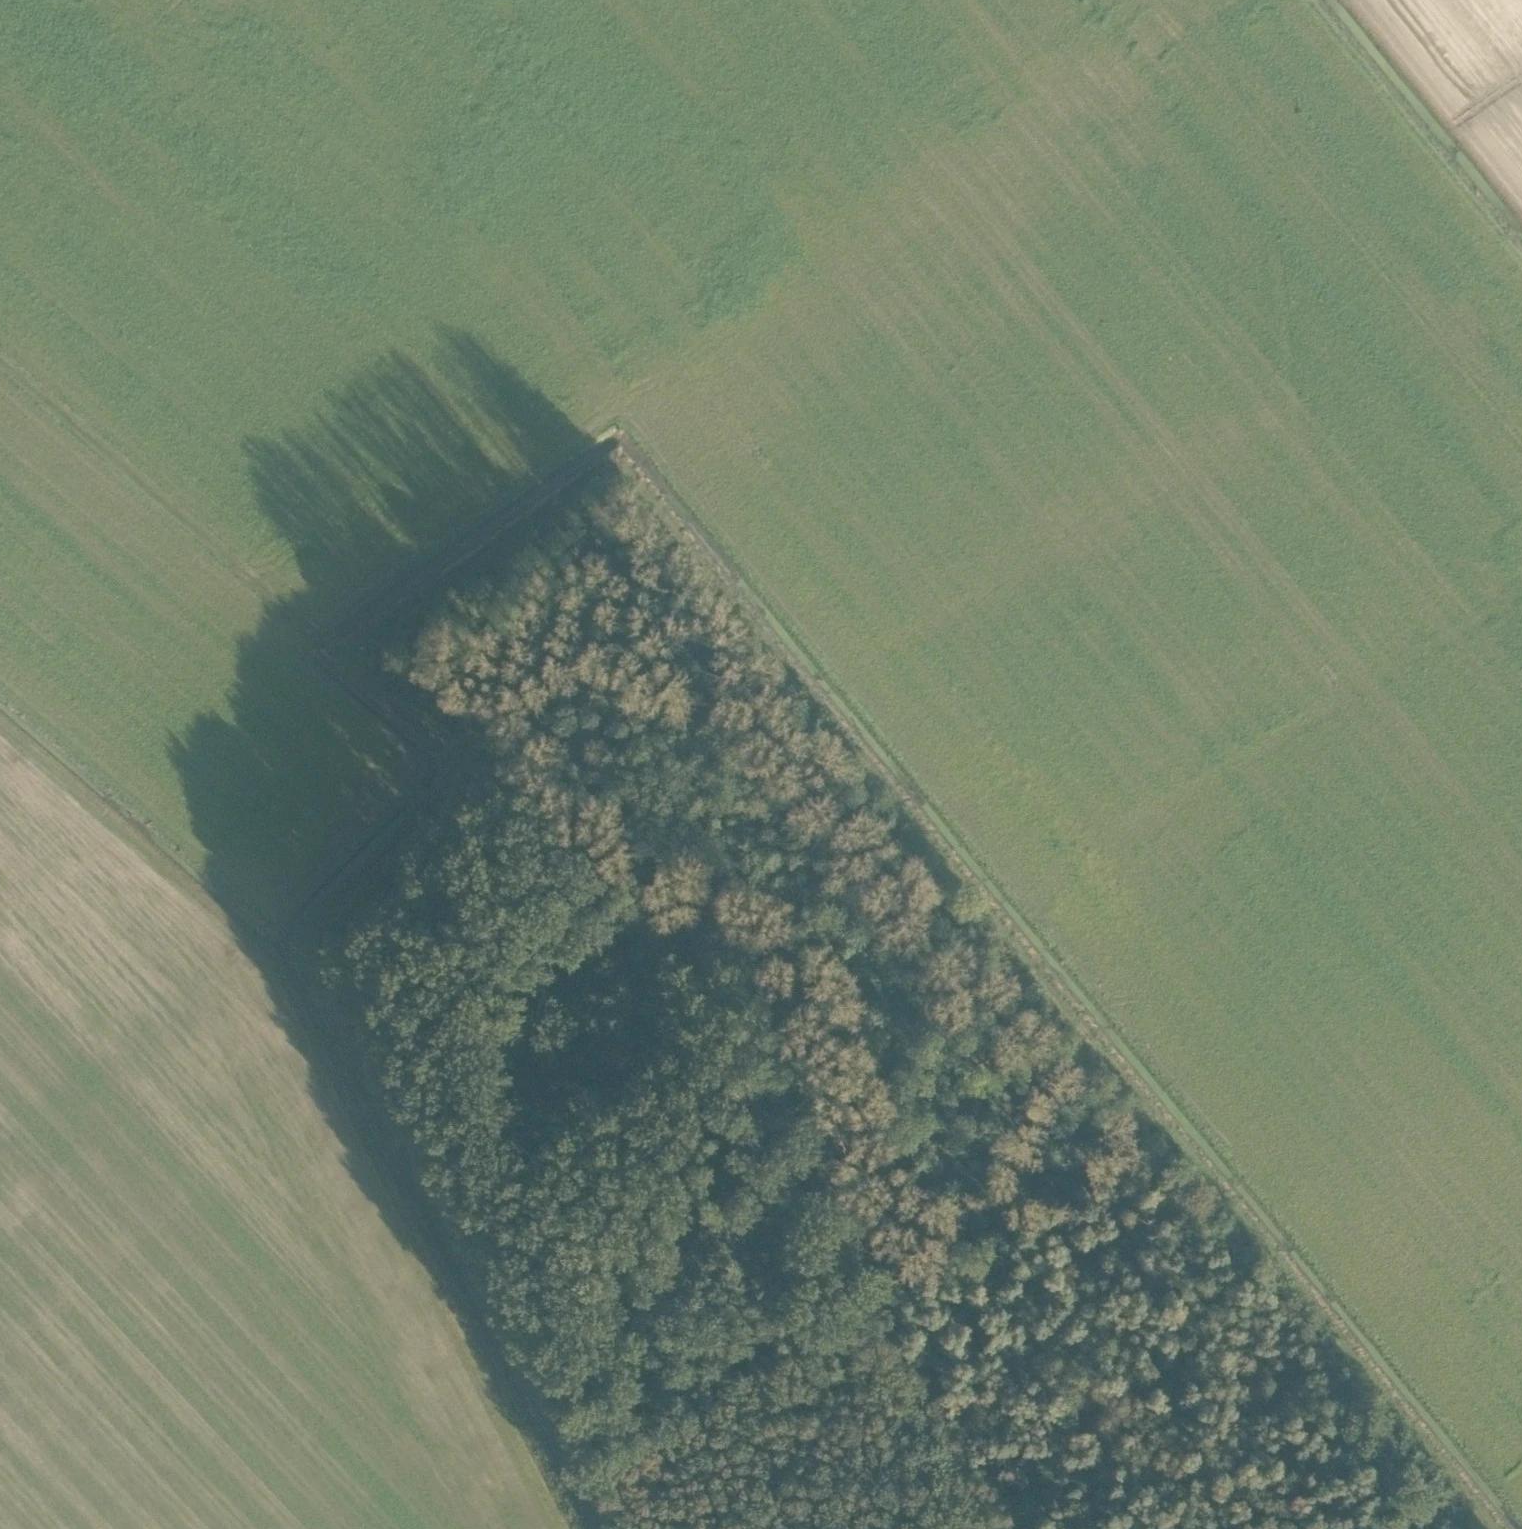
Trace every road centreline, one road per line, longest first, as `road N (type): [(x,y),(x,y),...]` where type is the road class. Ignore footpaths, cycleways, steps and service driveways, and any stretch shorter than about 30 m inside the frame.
road 1 (track): [(0,357),(337,648)]

